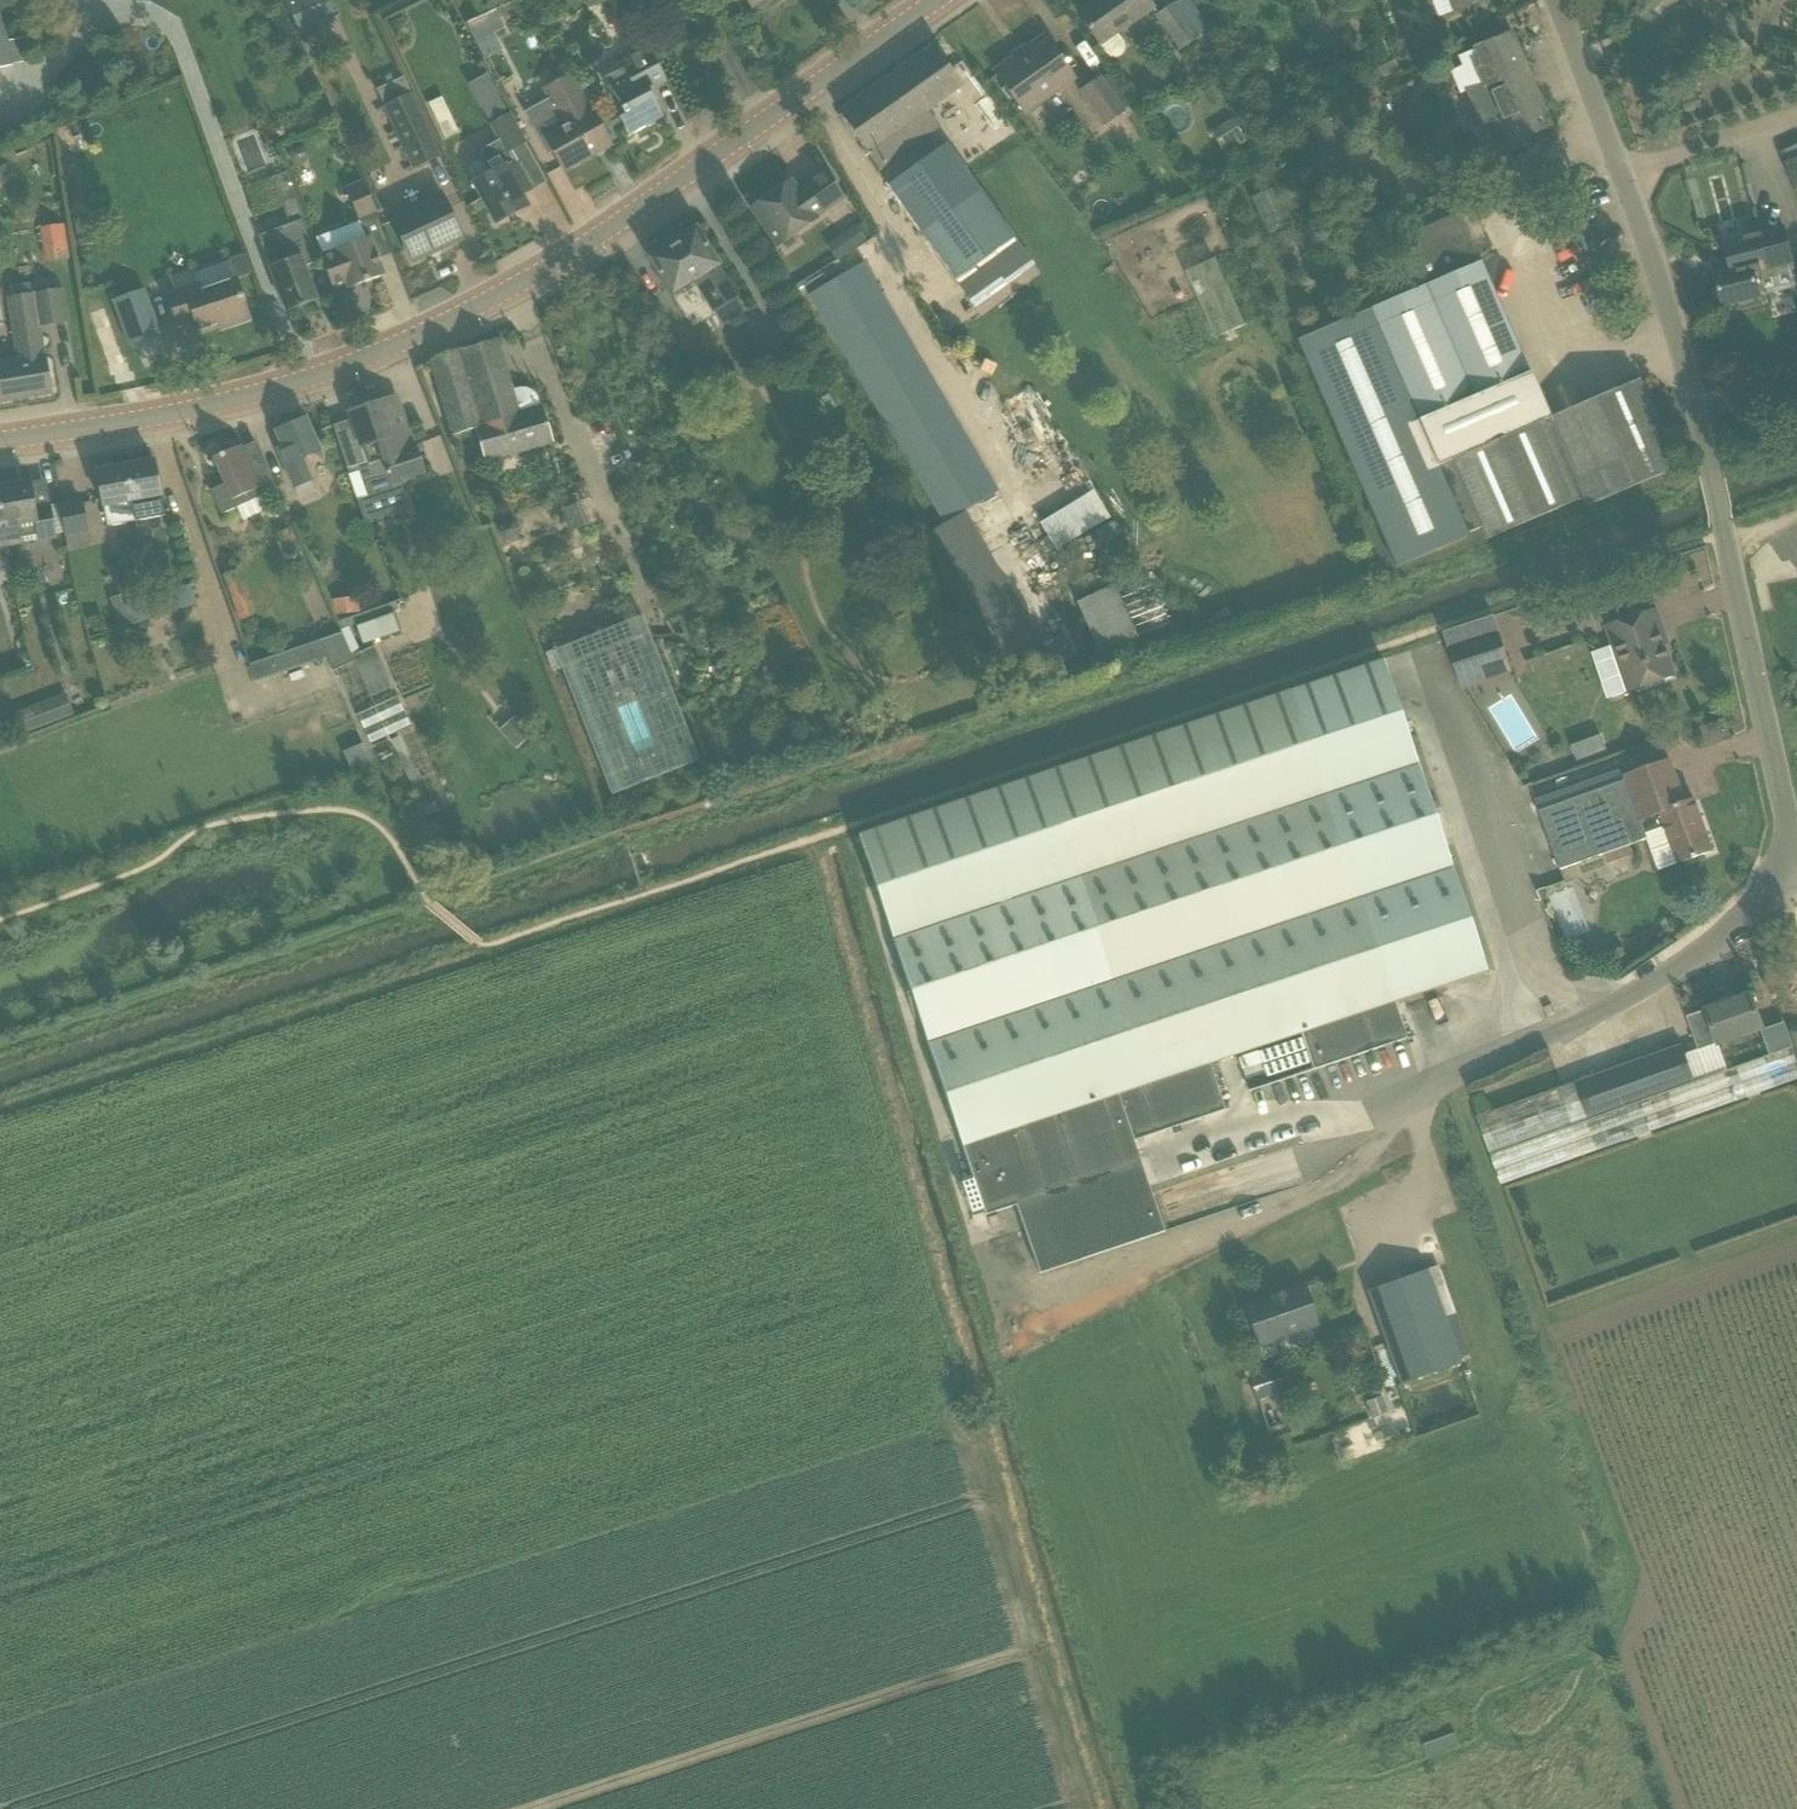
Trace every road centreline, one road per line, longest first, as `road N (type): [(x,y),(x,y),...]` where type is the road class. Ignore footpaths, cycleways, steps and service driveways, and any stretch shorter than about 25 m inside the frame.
road 1 (tertiary): [(0,442),(166,417),(409,340),(533,279),(939,0)]
road 2 (unclassified): [(1796,832),(1668,299),(1556,0)]

